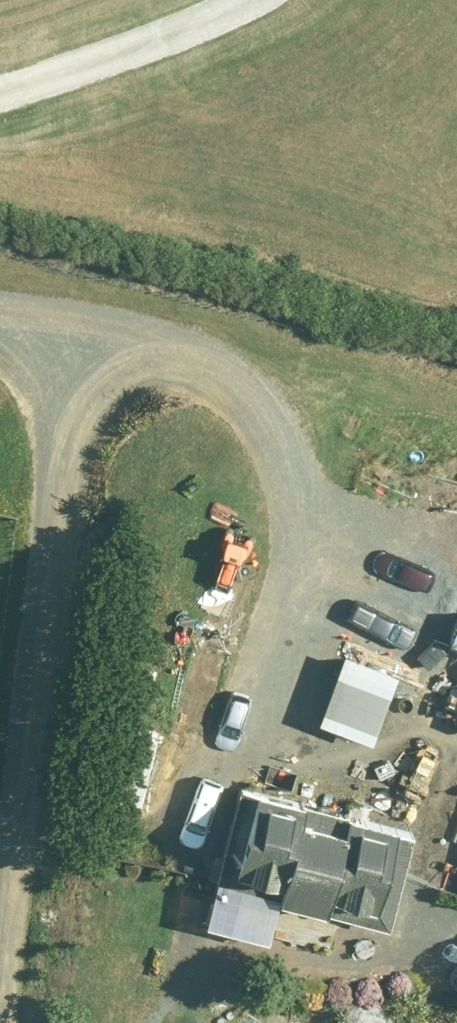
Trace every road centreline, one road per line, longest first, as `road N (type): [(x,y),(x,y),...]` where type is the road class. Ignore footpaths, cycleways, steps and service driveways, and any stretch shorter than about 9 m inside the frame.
road 1 (track): [(74,342),(43,572),(6,1022)]
road 2 (track): [(228,379),(270,430),(286,503),(286,562),(229,757)]
road 3 (track): [(0,331),(228,379)]

